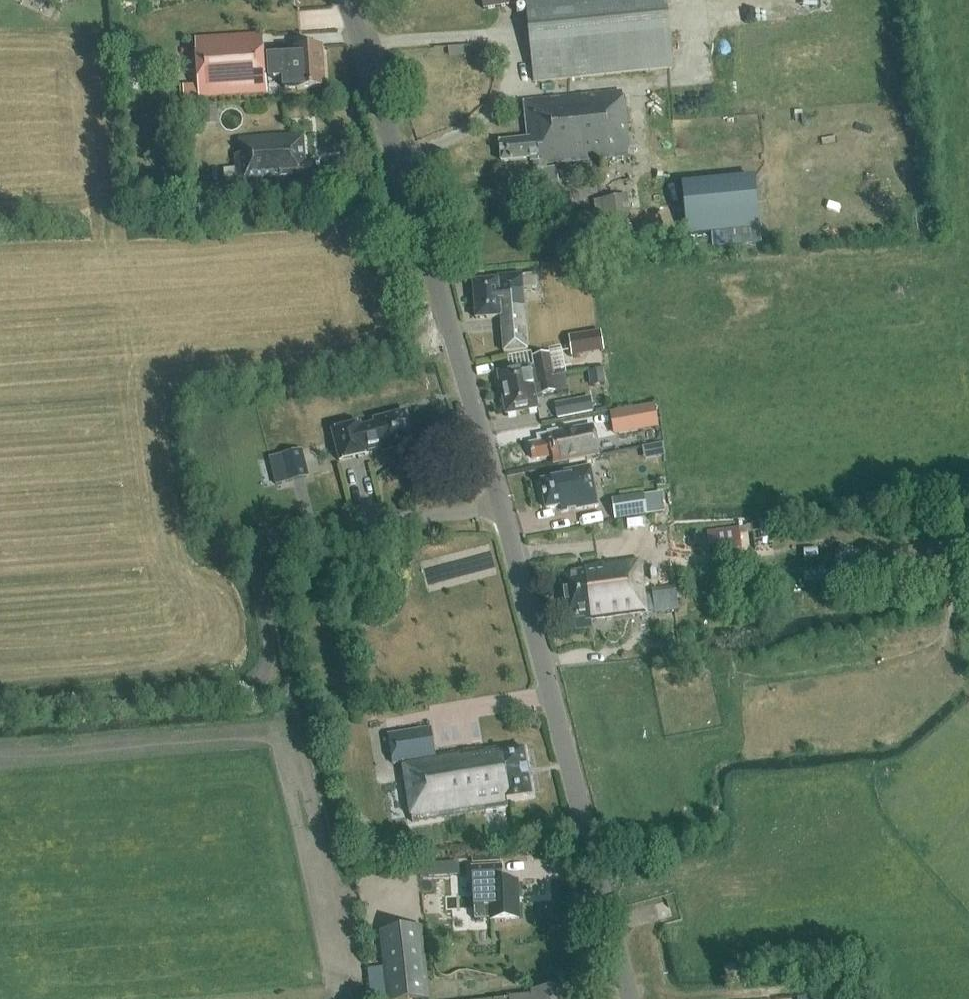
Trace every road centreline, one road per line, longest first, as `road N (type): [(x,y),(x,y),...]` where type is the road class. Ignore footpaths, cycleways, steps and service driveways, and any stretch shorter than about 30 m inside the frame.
road 1 (unclassified): [(0,715),(246,692),(262,681),(270,655),(256,560),(262,540),(294,527),(500,506)]
road 2 (unclassified): [(500,506),(426,226),(344,0)]
road 3 (unclassified): [(632,998),(500,506)]

